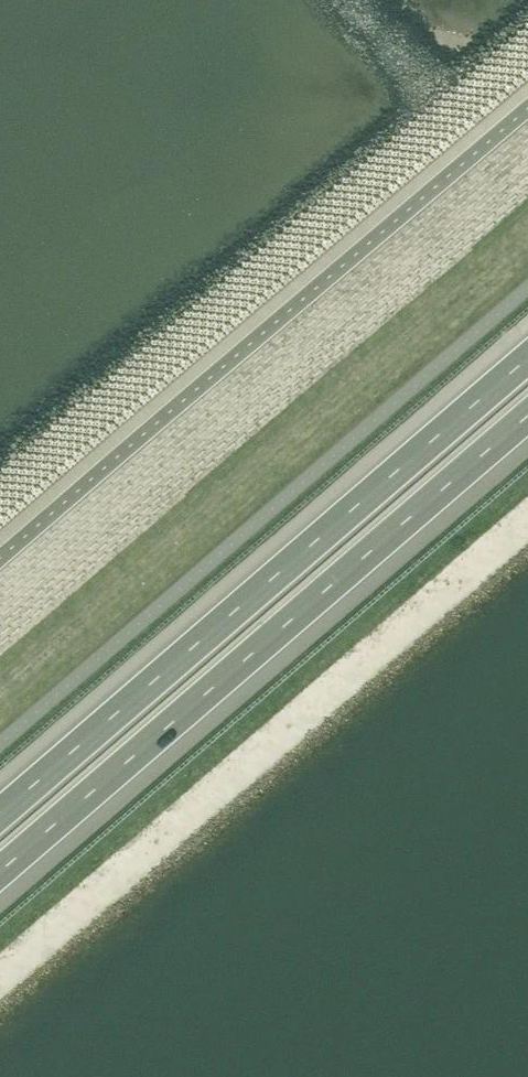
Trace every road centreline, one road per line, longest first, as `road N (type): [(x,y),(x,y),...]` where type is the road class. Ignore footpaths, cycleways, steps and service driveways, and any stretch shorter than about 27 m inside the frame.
road 1 (motorway): [(527,357),(0,812)]
road 2 (motorway): [(0,870),(527,416)]

